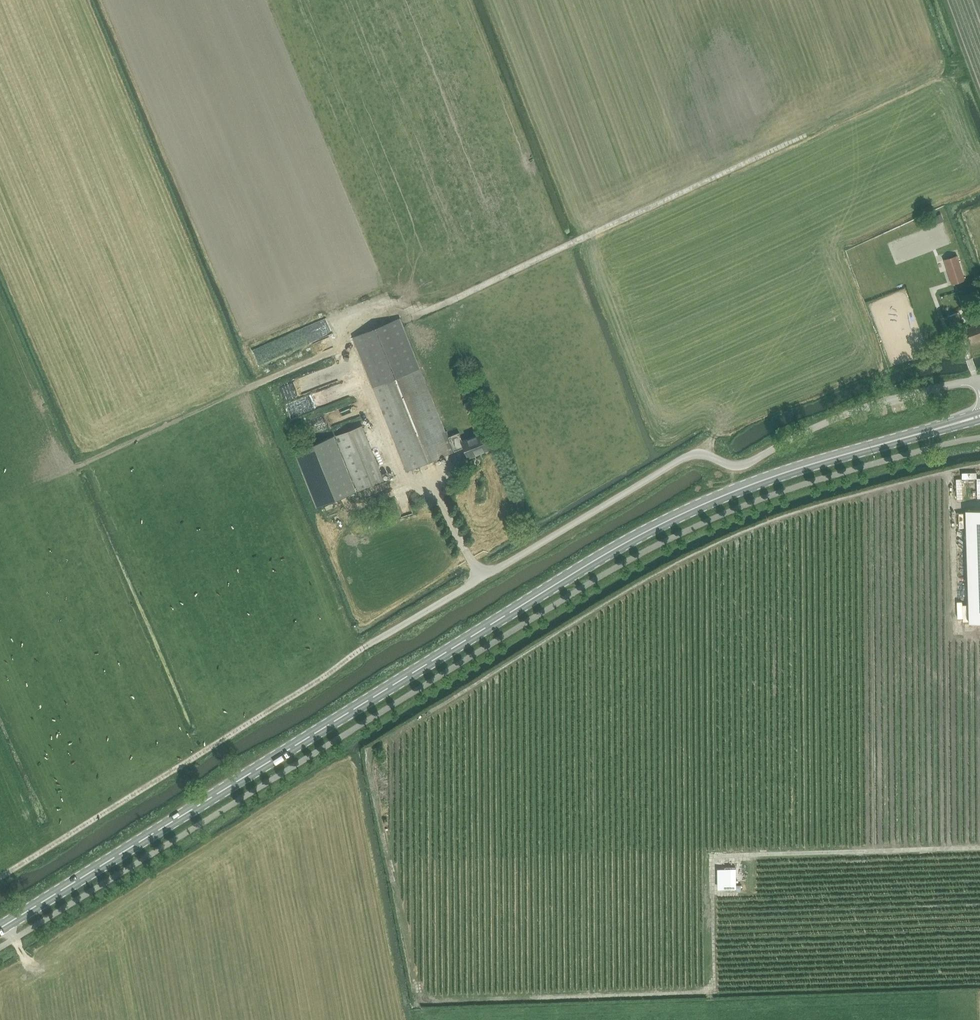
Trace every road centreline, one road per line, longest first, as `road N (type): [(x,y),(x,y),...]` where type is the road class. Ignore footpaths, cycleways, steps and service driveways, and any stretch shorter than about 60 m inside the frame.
road 1 (secondary): [(0,929),(662,523),(794,469),(979,416)]
road 2 (unclassified): [(366,646),(688,456),(748,465),(850,413),(977,380)]
road 3 (track): [(0,878),(366,646)]

